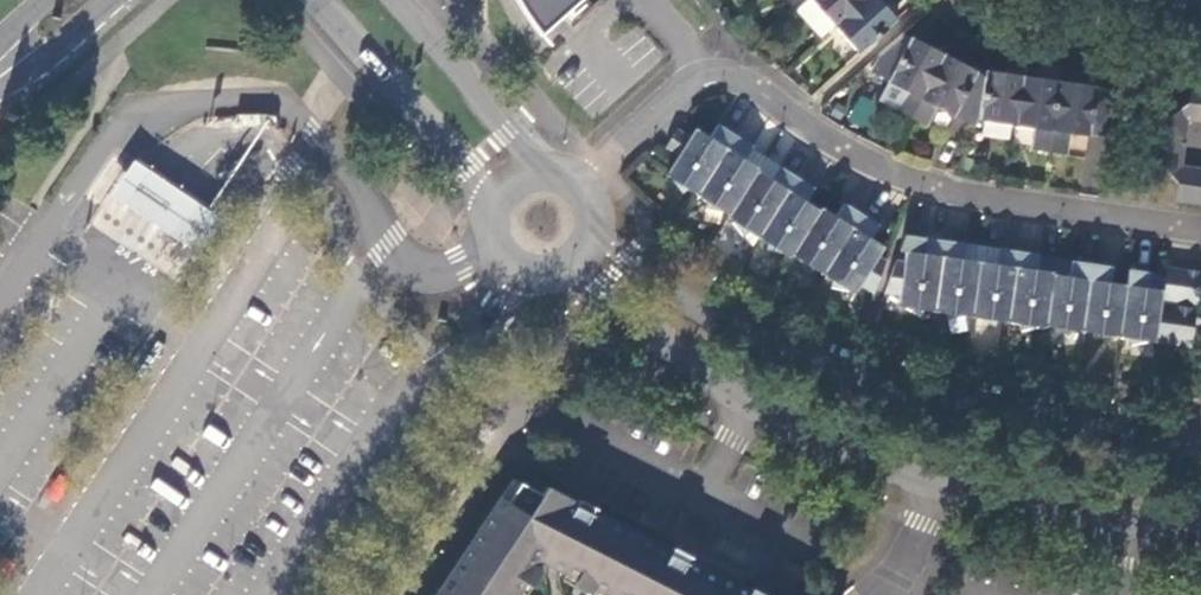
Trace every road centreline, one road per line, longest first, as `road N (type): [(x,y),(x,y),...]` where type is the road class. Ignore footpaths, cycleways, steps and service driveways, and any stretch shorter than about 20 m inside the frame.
road 1 (residential): [(1200,240),(953,201),(853,171),(733,90),(694,100),(608,160),(584,188)]
road 2 (tertiary): [(1200,449),(878,379),(701,308),(597,227)]
road 3 (tertiary): [(747,401),(923,478),(1200,538)]
road 4 (residential): [(394,594),(541,382),(712,484)]
road 5 (tertiary): [(321,0),(494,206)]
road 6 (tertiary): [(539,171),(393,0)]
road 7 (tertiary): [(563,273),(747,401)]
road 8 (secondary): [(0,93),(108,0)]
road 9 (residential): [(712,484),(816,550)]

